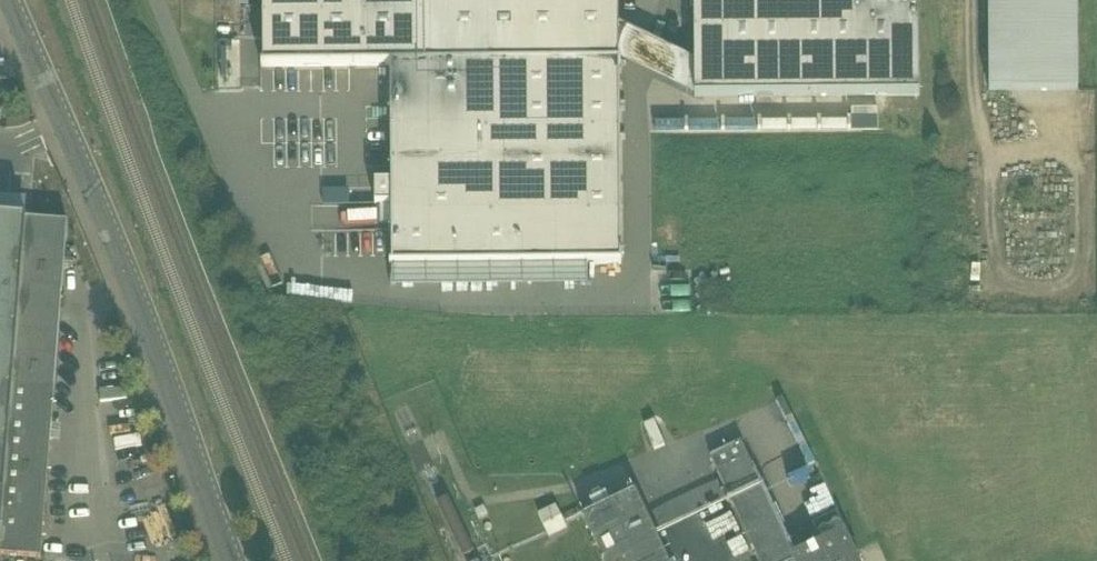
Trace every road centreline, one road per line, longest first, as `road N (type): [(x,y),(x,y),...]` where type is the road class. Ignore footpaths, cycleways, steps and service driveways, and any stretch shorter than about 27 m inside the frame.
road 1 (tertiary): [(6,0),(118,257),(231,560)]

